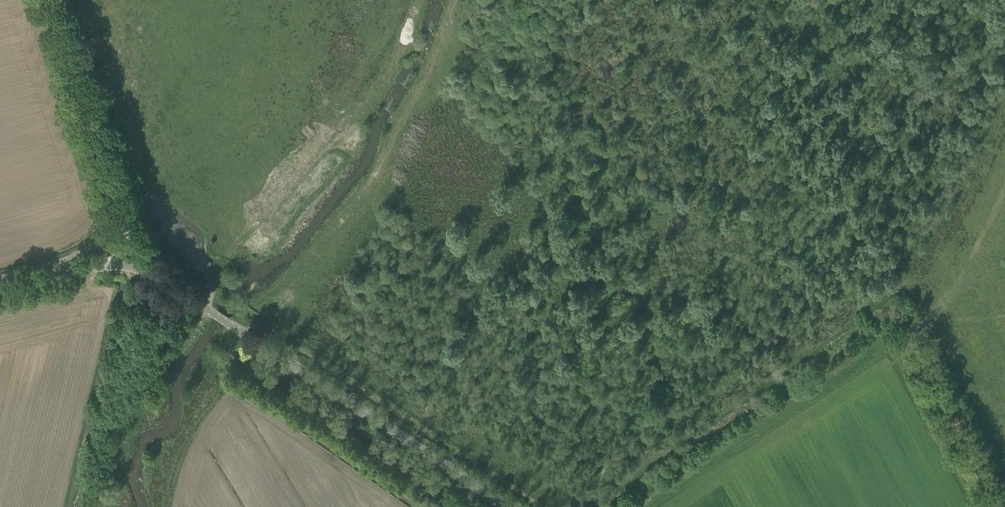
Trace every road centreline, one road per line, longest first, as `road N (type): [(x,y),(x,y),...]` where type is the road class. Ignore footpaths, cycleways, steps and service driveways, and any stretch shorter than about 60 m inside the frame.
road 1 (unclassified): [(502,506),(133,264)]
road 2 (unclassified): [(133,264),(124,206),(54,0)]
road 3 (track): [(1001,506),(916,338)]
road 4 (track): [(932,326),(1004,168)]
road 5 (unclassified): [(0,292),(133,264)]

